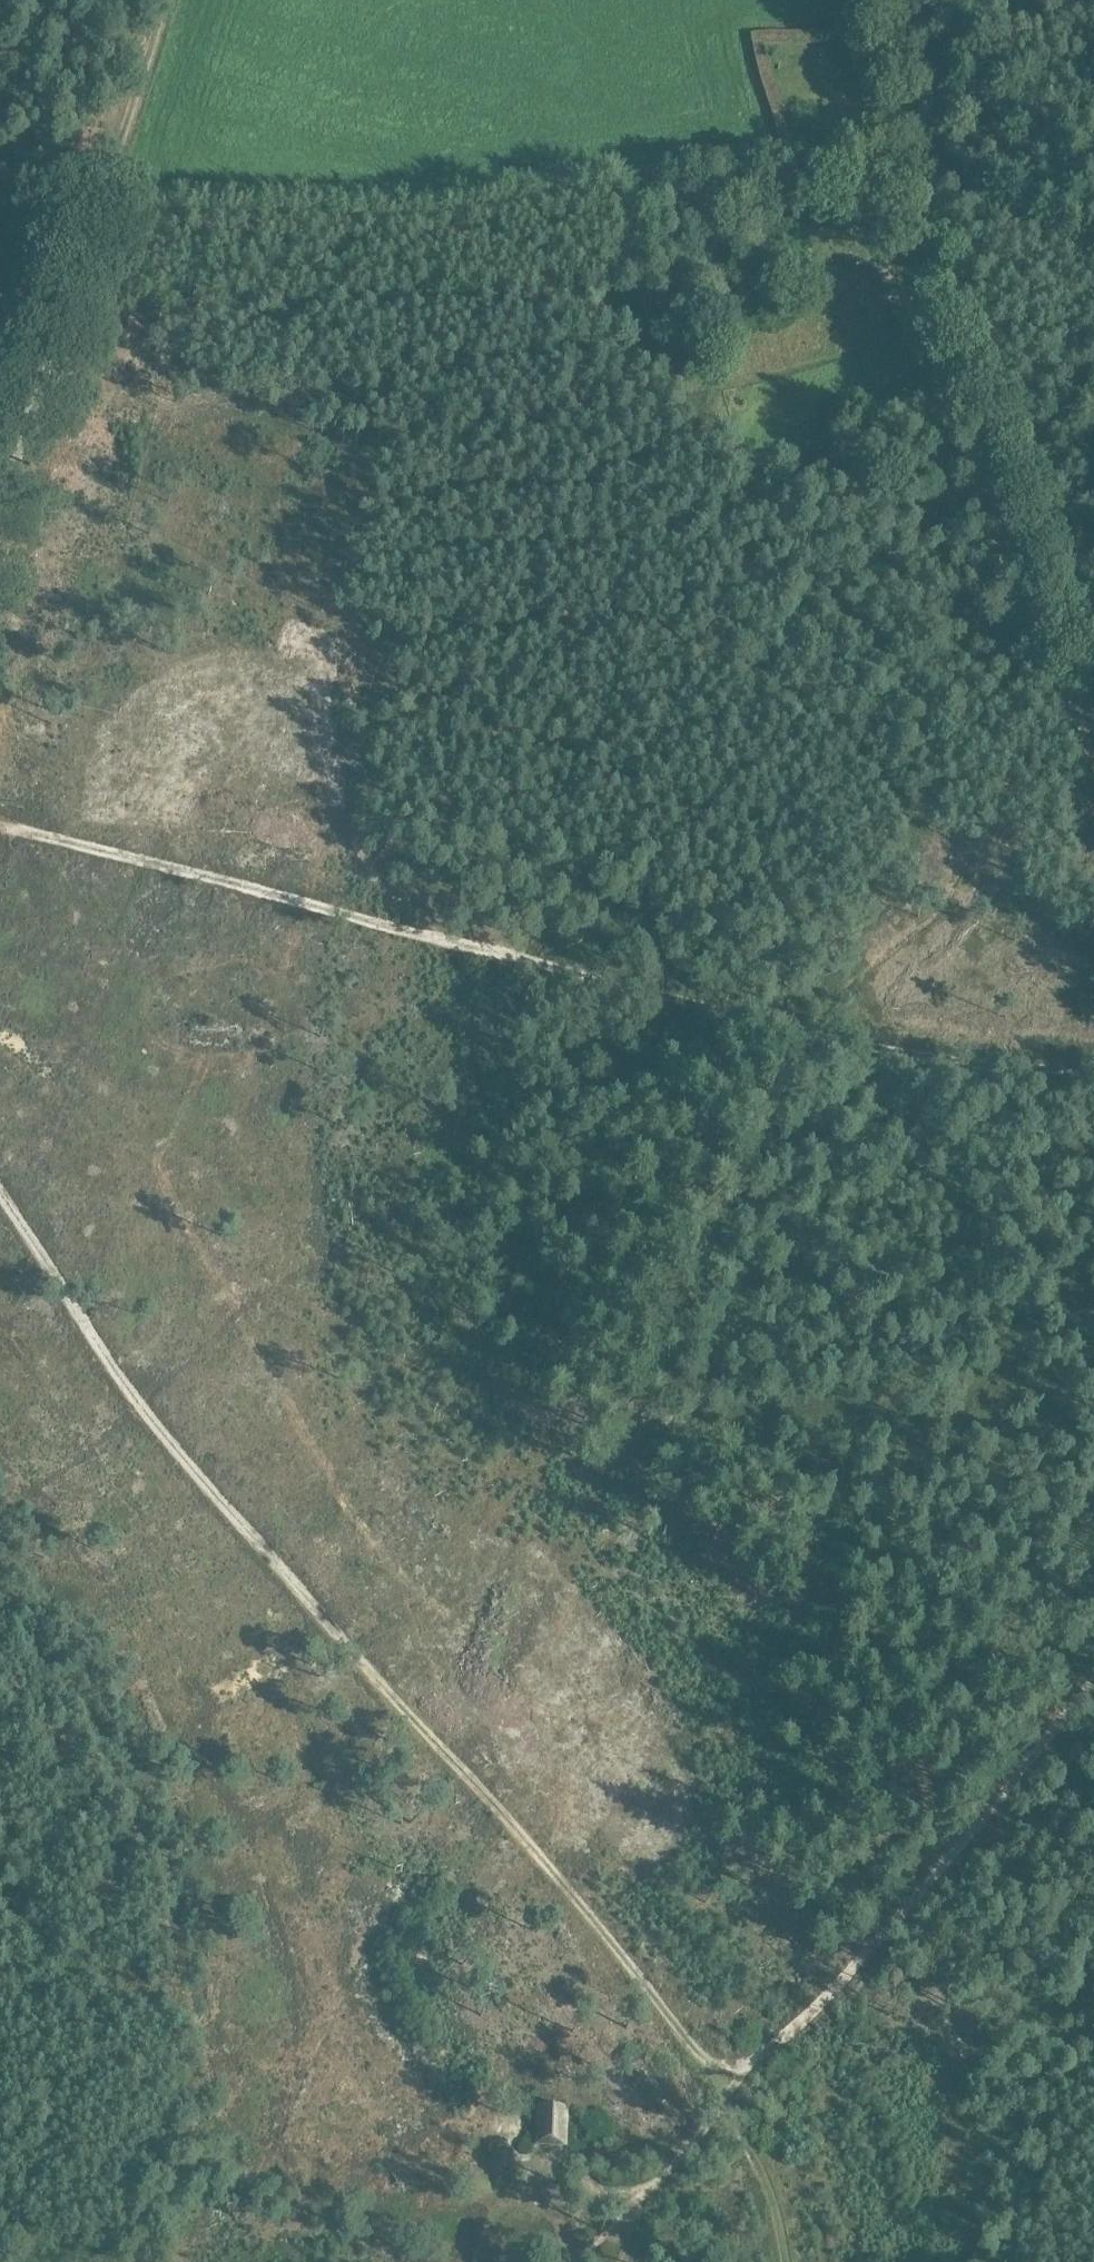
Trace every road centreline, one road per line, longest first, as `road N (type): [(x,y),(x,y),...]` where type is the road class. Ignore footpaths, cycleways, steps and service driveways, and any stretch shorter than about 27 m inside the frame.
road 1 (track): [(785,2261),(775,2182),(711,2069),(558,1870),(139,1404),(0,1197)]
road 2 (track): [(0,820),(786,1026),(992,1064),(1093,1065)]
road 3 (track): [(93,219),(394,228),(870,171),(1031,126),(1093,127)]
road 4 (track): [(558,1870),(1093,1253)]
road 5 (track): [(786,1026),(462,1769)]
road 6 (track): [(623,2261),(639,2196),(716,2118),(736,2072),(855,1963),(1093,1682)]
road 7 (track): [(1093,758),(944,349),(888,252),(870,171)]
road 8 (track): [(161,0),(0,509)]
road 9 (track): [(844,0),(903,161),(1093,265)]

